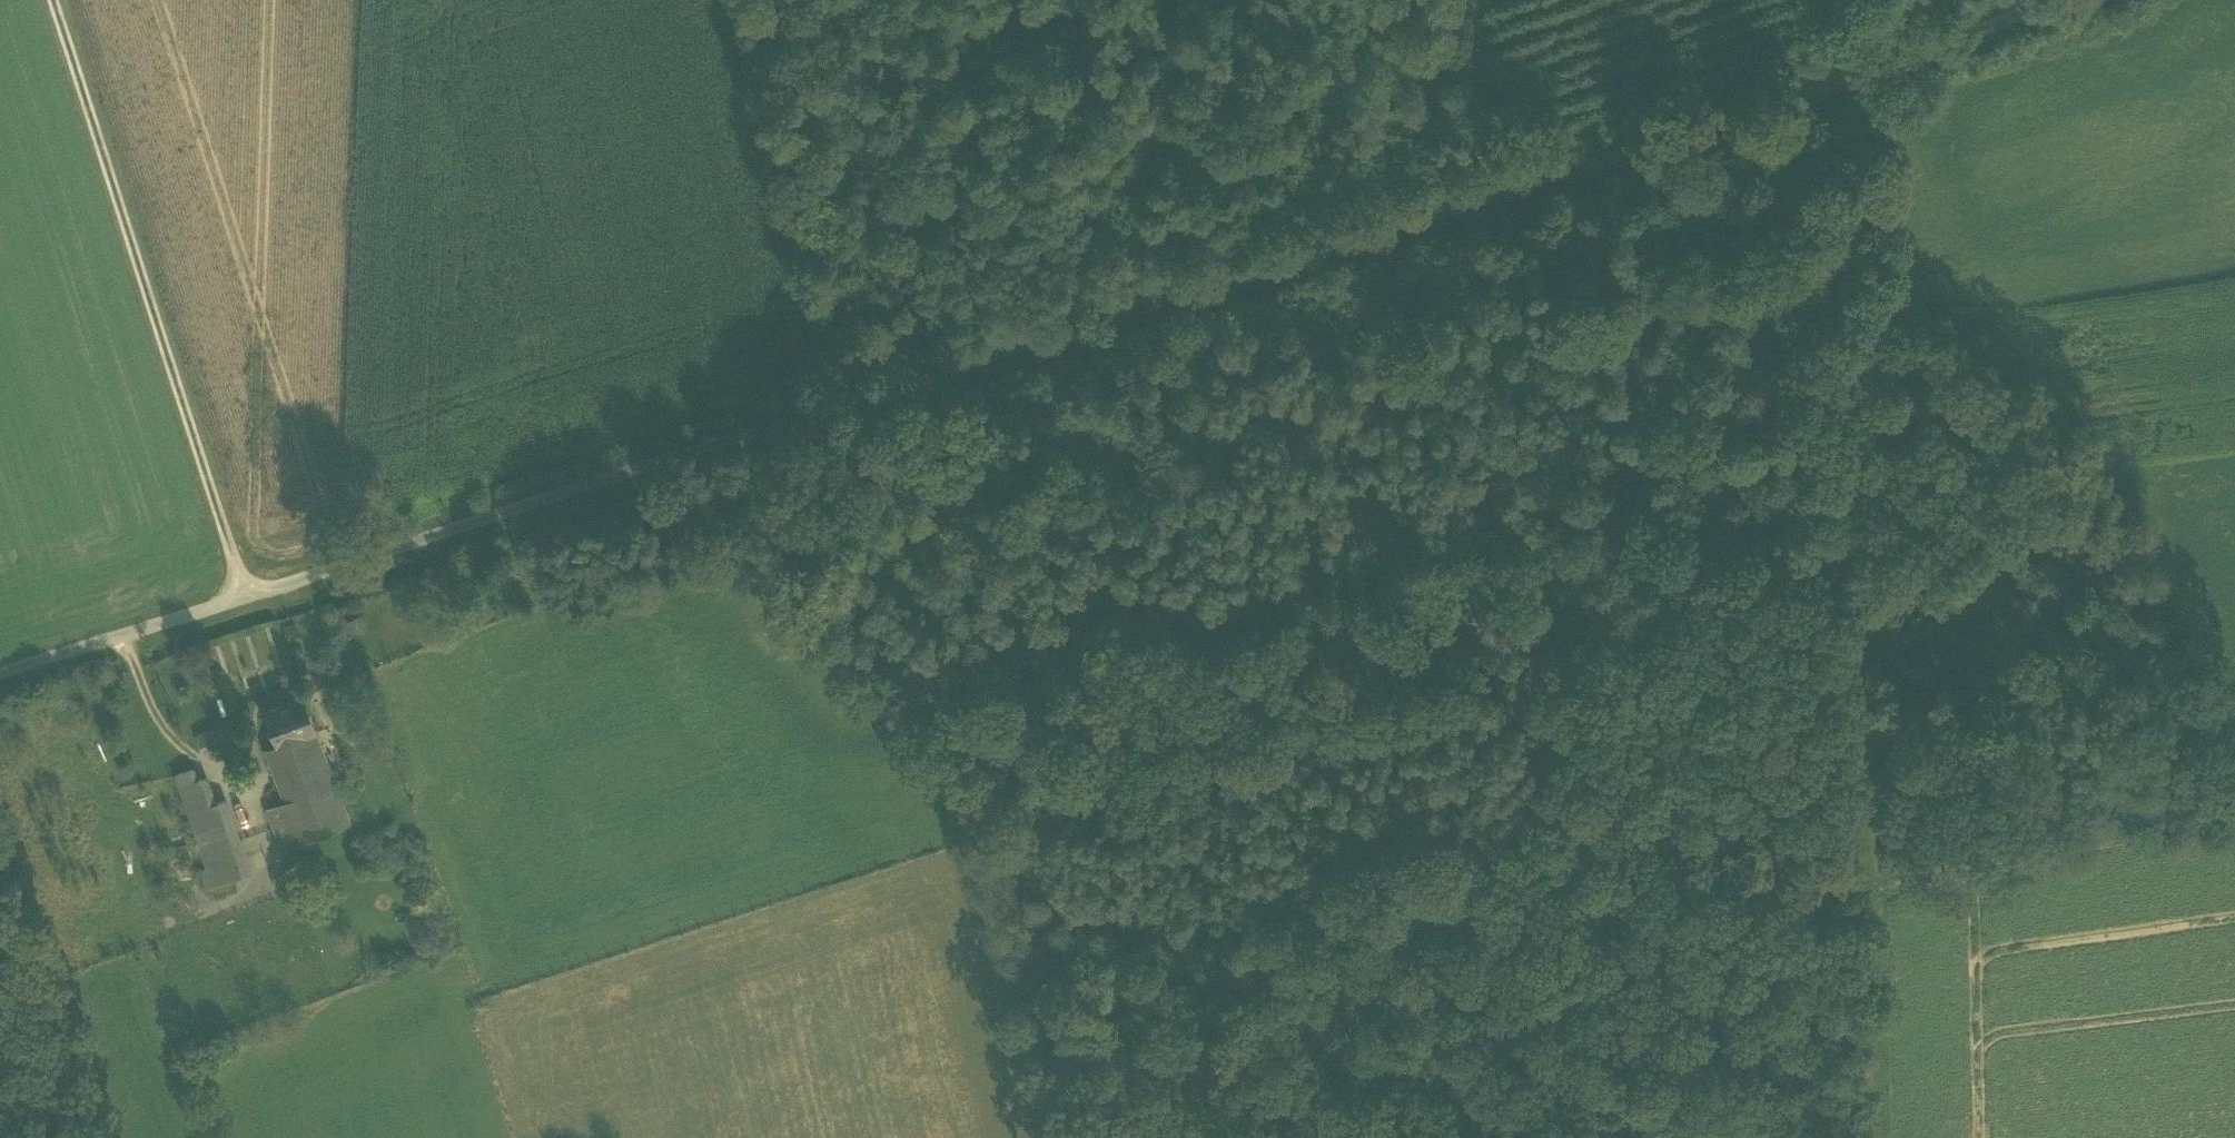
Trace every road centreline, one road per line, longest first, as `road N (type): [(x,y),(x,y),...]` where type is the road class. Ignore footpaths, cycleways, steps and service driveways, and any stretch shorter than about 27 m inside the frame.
road 1 (unclassified): [(0,672),(1864,70),(2049,0)]
road 2 (track): [(1882,842),(1073,1111)]
road 3 (track): [(1855,0),(1867,188),(1882,842)]
road 4 (track): [(245,593),(53,0)]
road 5 (track): [(1882,842),(1888,1137)]

